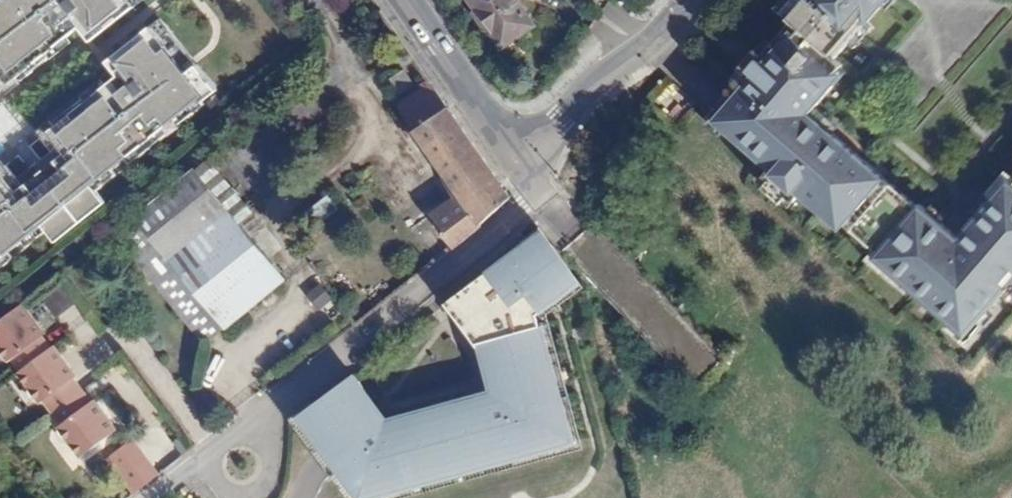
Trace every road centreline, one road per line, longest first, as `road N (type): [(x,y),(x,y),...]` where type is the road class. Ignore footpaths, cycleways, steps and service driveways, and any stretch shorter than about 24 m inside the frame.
road 1 (residential): [(549,195),(230,440)]
road 2 (unknown): [(549,195),(801,497)]
road 3 (residential): [(687,0),(519,161)]
road 4 (residential): [(519,161),(404,0)]

